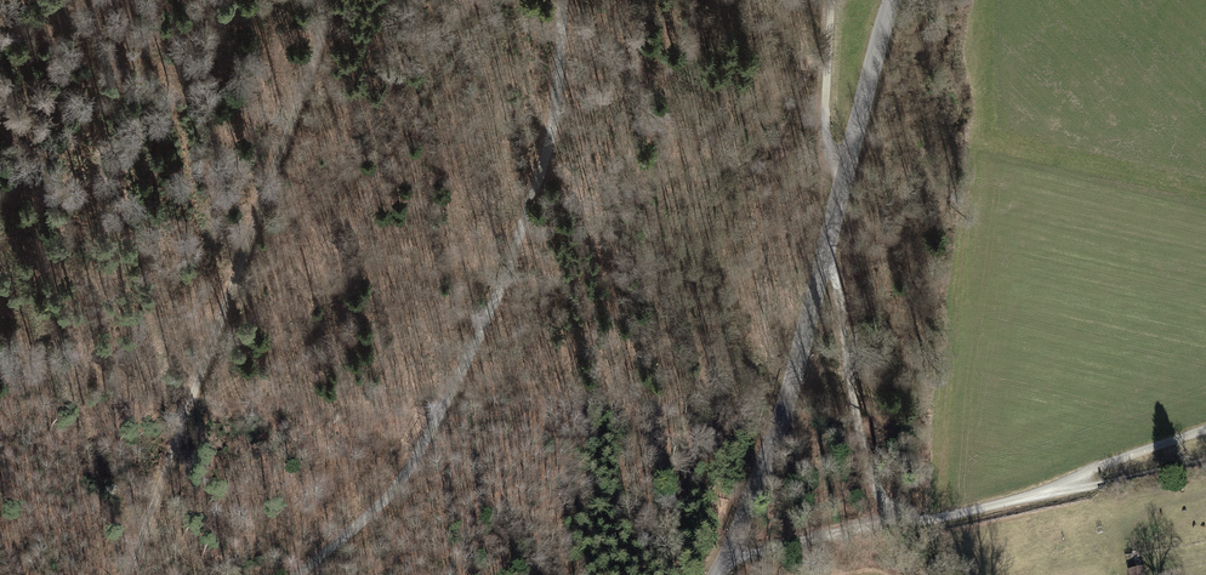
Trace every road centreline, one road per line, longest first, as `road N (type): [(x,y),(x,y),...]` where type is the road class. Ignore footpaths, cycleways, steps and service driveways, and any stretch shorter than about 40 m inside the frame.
road 1 (track): [(300,574),(396,492),(435,430),(499,288),(544,147),(568,0)]
road 2 (track): [(128,574),(306,82),(321,0)]
road 3 (residential): [(824,268),(871,482),(888,506),(932,521),(1027,499)]
road 4 (tertiary): [(709,574),(783,424),(824,268)]
road 5 (tertiary): [(824,268),(890,0)]
road 6 (track): [(1027,499),(1205,430)]

